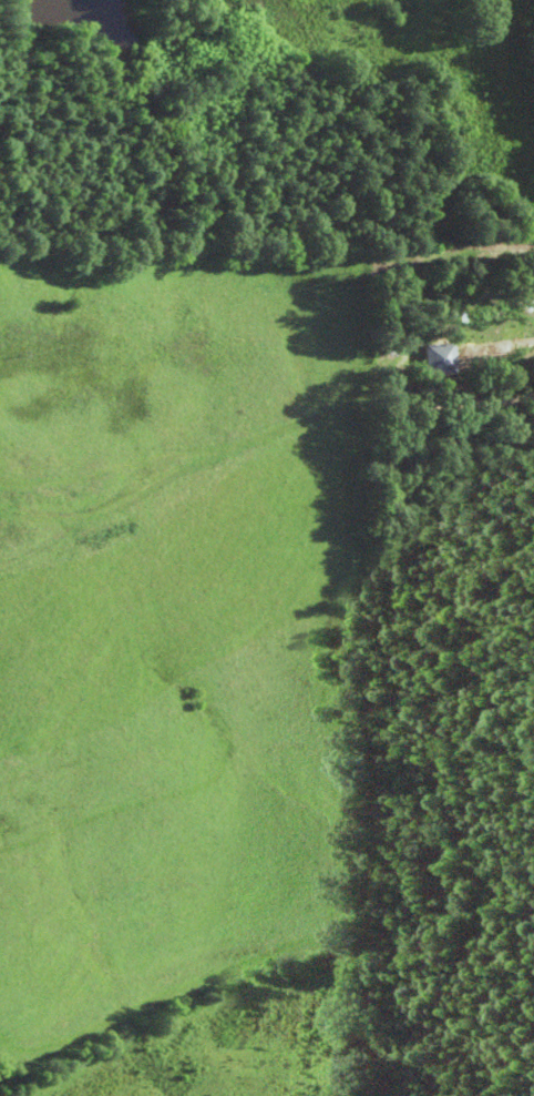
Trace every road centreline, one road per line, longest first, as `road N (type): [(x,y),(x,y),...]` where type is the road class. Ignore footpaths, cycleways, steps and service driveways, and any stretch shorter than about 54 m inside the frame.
road 1 (residential): [(0,504),(41,508),(152,485),(362,394),(533,383)]

